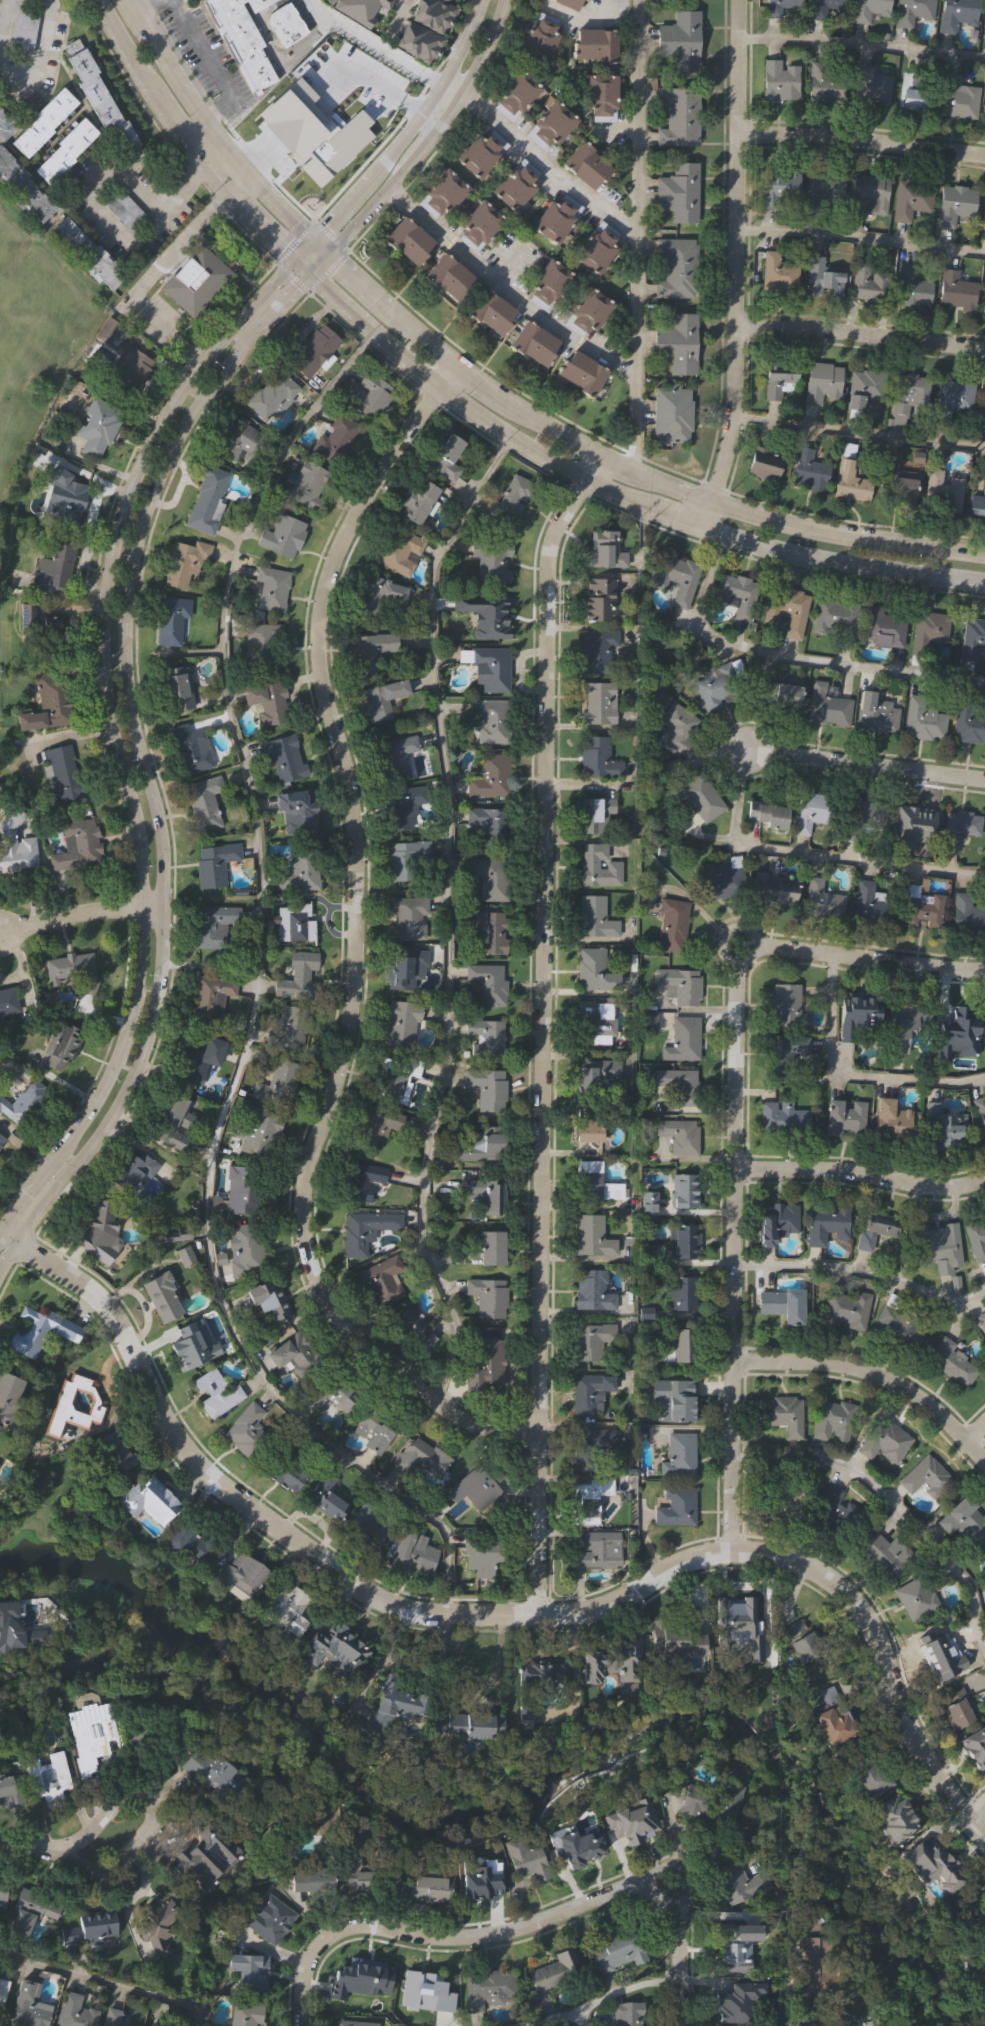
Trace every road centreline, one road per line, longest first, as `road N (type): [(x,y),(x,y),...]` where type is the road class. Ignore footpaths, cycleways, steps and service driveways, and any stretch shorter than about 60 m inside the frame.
road 1 (tertiary): [(984,1839),(906,1731),(853,1606),(818,1575),(744,1552),(678,1563),(617,1600),(575,1612),(464,1612),(380,1595),(209,1477),(99,1300),(0,1232)]
road 2 (residential): [(541,1433),(471,1421),(367,1349),(330,1306),(305,1239),(307,1168),(334,1093),(351,1006),(358,868),(318,679),(316,597),(353,508),(439,383)]
road 3 (residential): [(538,1612),(545,570),(551,538),(600,449)]
road 4 (tertiary): [(0,1275),(110,1126),(150,1044),(162,995),(168,819),(134,662),(150,536),(202,414),(316,275)]
road 5 (tertiary): [(295,256),(196,366),(138,463),(114,538),(108,687),(146,845),(139,992),(111,1078),(0,1225)]
road 6 (tertiary): [(316,275),(439,383),(583,477),(793,553),(984,584)]
road 7 (tertiary): [(984,551),(822,532),(634,467),(501,394),(337,251)]
road 8 (residential): [(727,1554),(738,975),(751,955)]
road 9 (residential): [(672,2025),(671,1911),(663,1897),(638,1888),(535,1927),(461,1943),(330,1932),(301,1967),(294,2025)]
road 10 (residential): [(739,0),(735,389),(727,462),(702,524)]
road 11 (tertiary): [(337,251),(272,196),(207,119),(132,0)]
road 12 (tertiary): [(102,0),(184,133),(295,256)]
road 13 (residential): [(984,1463),(935,1410),(891,1381),(808,1364),(728,1363)]
road 14 (residential): [(733,1167),(871,1170),(931,1181),(984,1177)]
road 15 (residential): [(984,152),(737,127)]
road 16 (residential): [(984,347),(737,323)]
road 17 (residential): [(984,780),(747,750)]
road 18 (residential): [(70,1851),(60,1844),(88,1828),(116,1795),(148,1812),(110,1866),(88,1868),(70,1851)]
road 19 (residential): [(984,970),(778,949),(751,955)]
road 20 (tertiary): [(476,0),(443,80),(385,159)]
road 21 (residential): [(169,907),(0,931)]
road 22 (tertiary): [(337,251),(416,156)]

